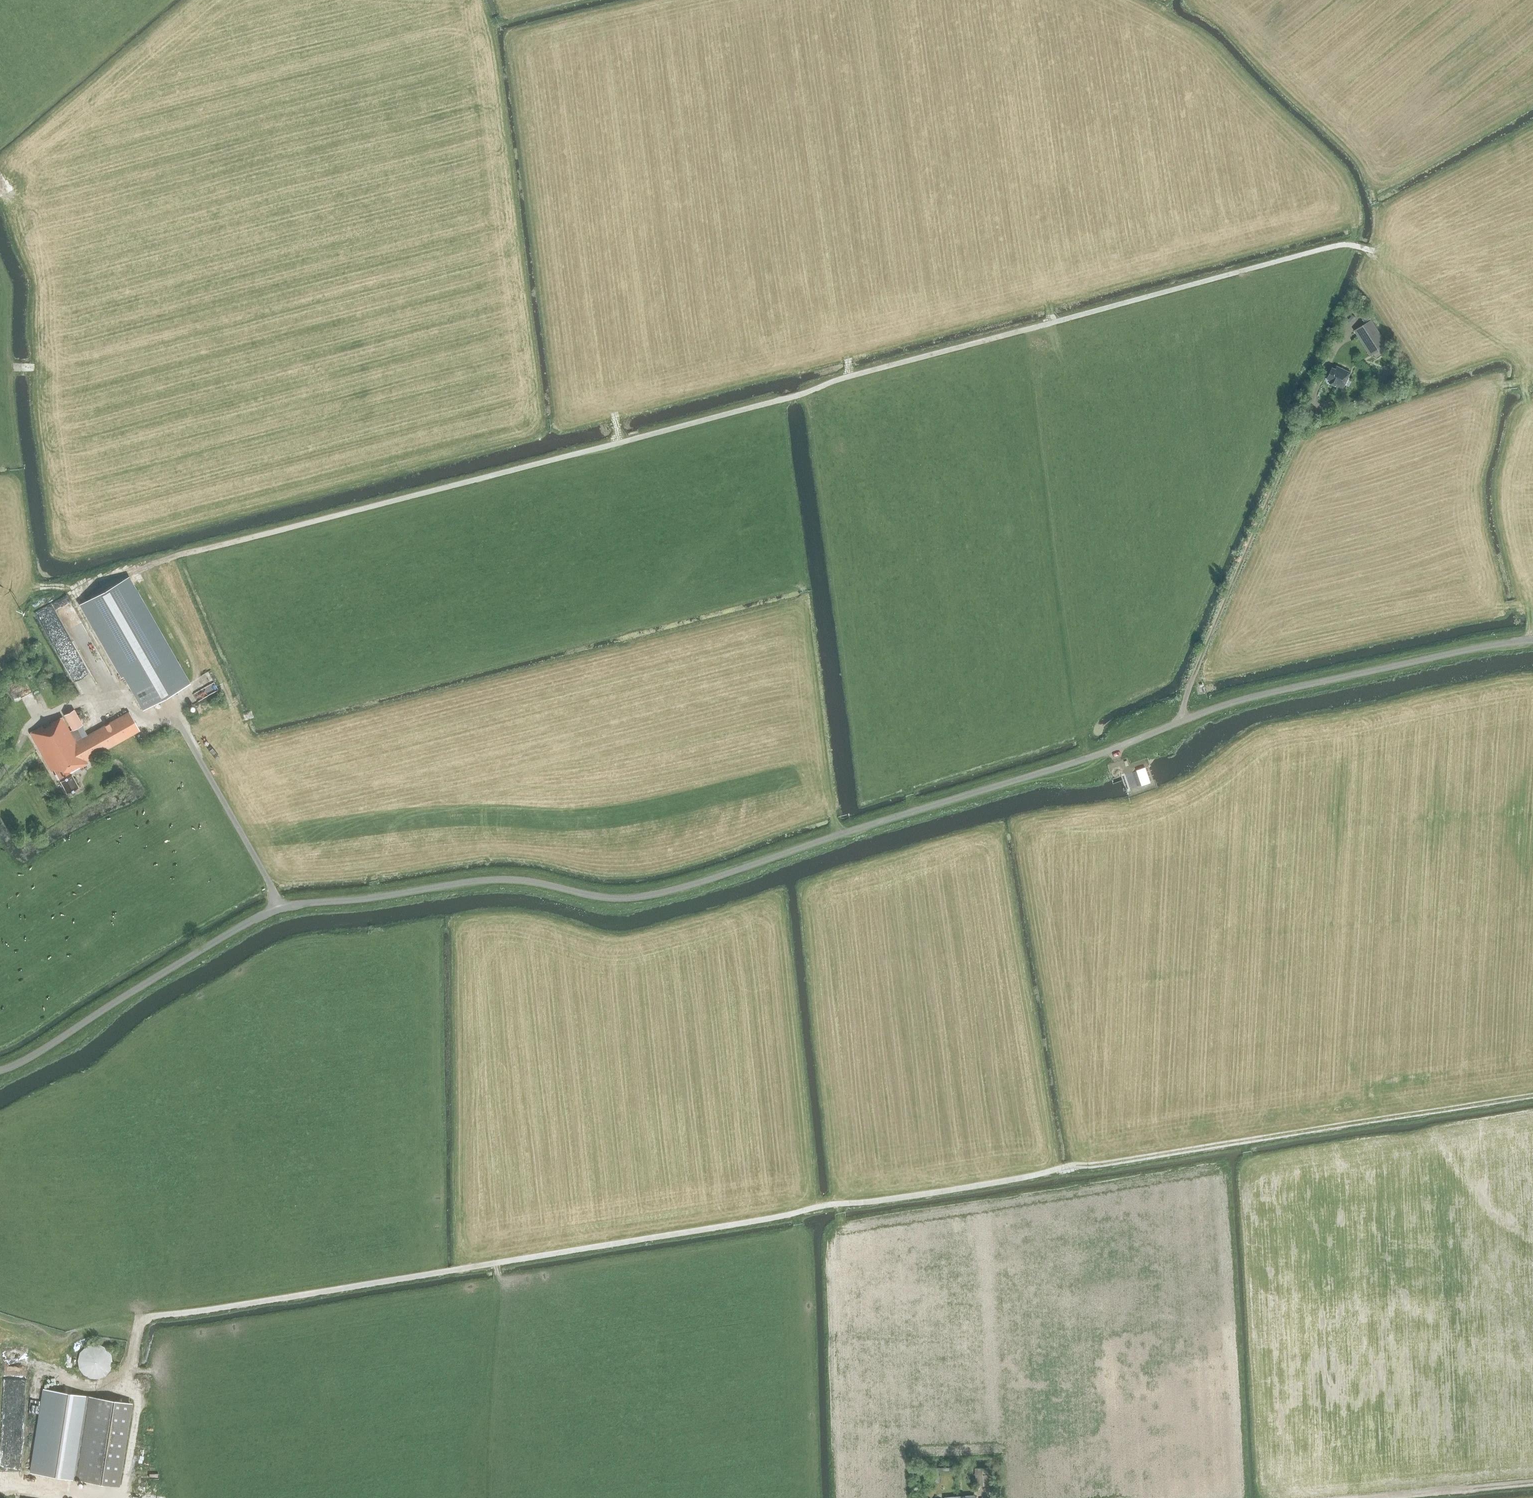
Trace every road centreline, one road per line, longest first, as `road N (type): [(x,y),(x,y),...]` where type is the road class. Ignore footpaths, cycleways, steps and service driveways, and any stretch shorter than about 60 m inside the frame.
road 1 (unclassified): [(1532,641),(1251,699),(654,894),(614,899),(492,880),(291,905),(251,921),(0,1070)]
road 2 (track): [(47,1374),(127,1386),(137,1317),(1532,1095)]
road 3 (track): [(1365,249),(1341,245),(125,573),(75,601),(118,678),(122,702)]
road 4 (track): [(141,569),(181,635),(199,684),(169,708)]
road 5 (track): [(1378,1497),(1532,1483)]
road 6 (track): [(134,1337),(90,1329),(55,1338),(0,1320)]

